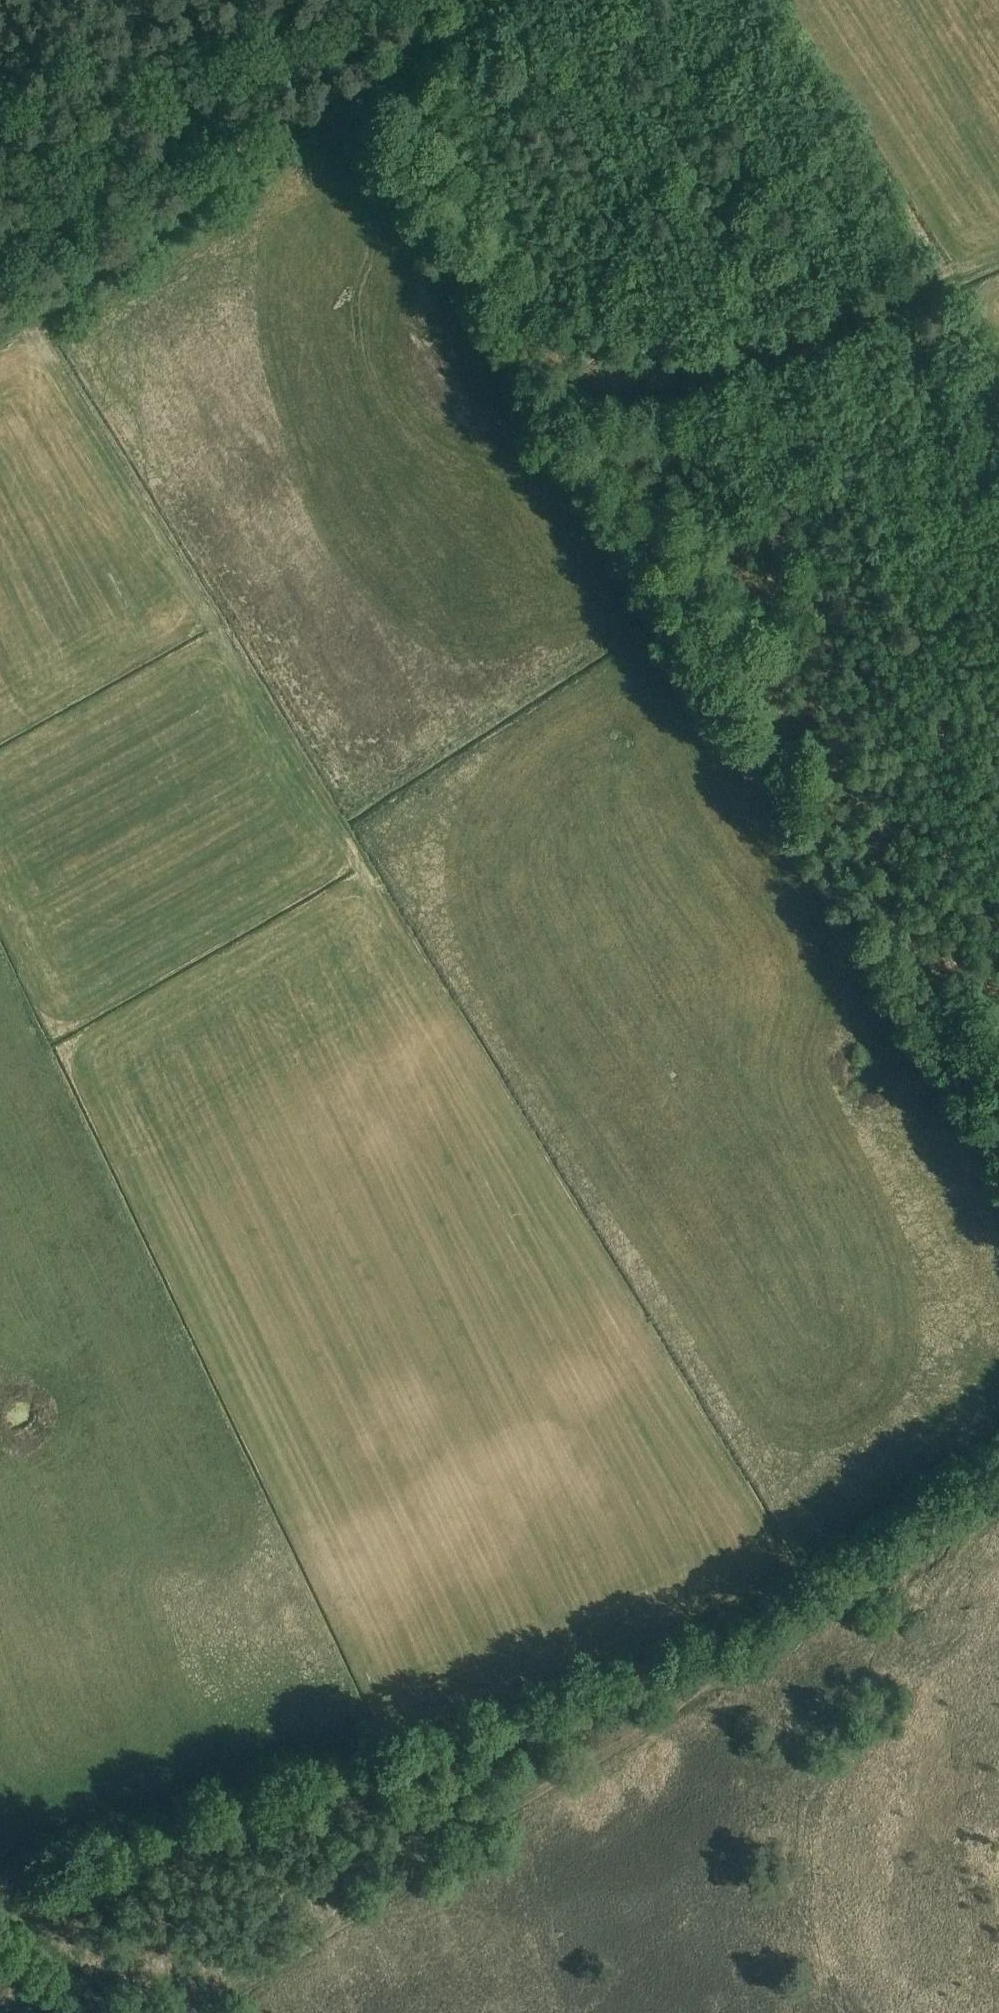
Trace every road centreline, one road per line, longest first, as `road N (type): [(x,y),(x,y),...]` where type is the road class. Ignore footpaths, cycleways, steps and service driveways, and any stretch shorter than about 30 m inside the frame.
road 1 (track): [(998,1483),(207,2012)]
road 2 (track): [(0,318),(478,0)]

